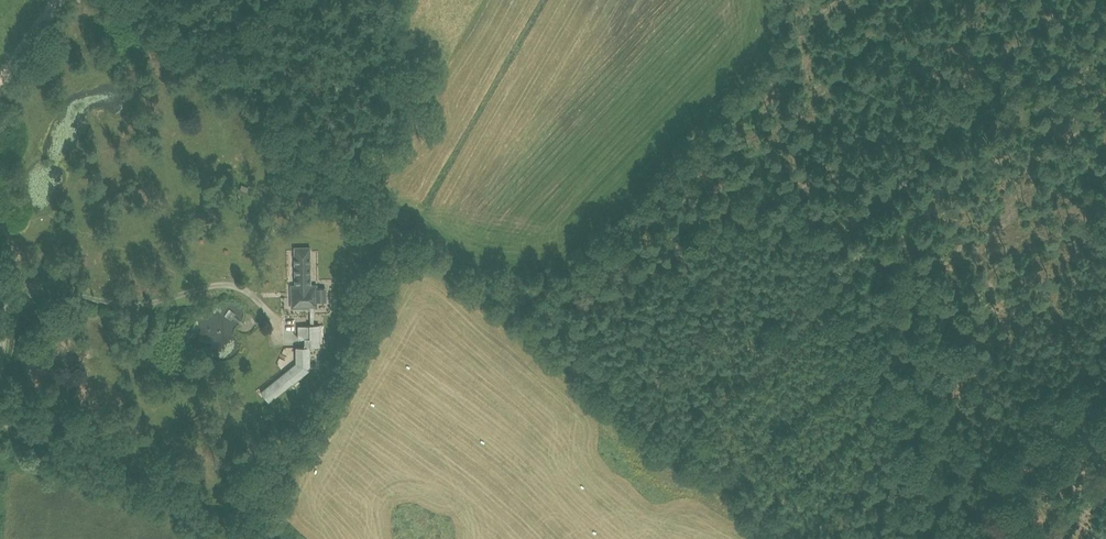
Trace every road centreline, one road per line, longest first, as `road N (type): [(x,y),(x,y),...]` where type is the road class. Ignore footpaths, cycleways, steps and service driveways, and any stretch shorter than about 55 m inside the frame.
road 1 (track): [(140,0),(344,167)]

